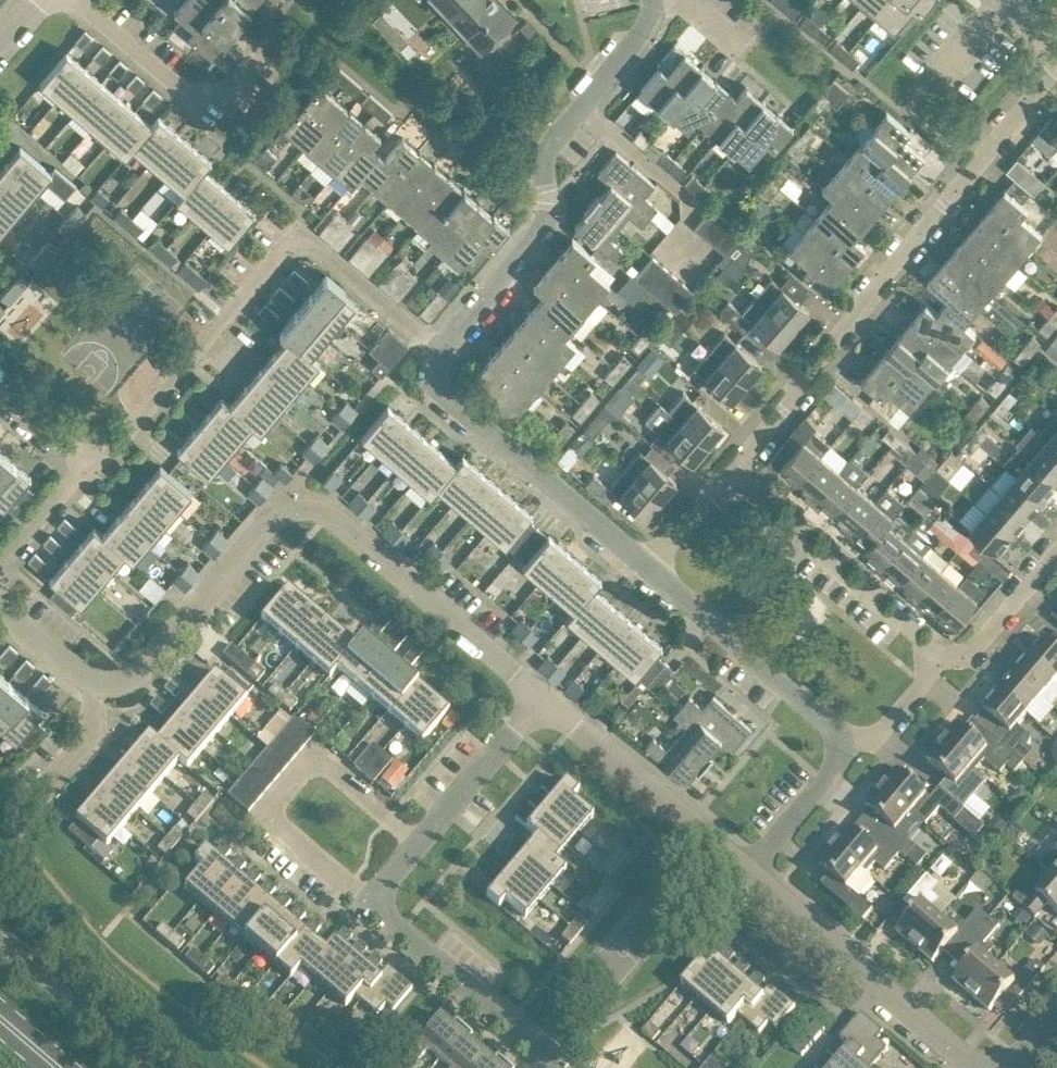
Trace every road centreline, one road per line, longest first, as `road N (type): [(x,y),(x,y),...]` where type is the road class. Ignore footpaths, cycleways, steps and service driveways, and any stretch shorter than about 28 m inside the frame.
road 1 (residential): [(550,700),(336,523),(299,509),(266,526),(118,705),(0,603)]
road 2 (residential): [(717,478),(1056,79)]
road 3 (residential): [(550,700),(377,906),(540,1048),(546,1067)]
road 4 (residential): [(86,465),(264,261),(285,248),(318,255),(440,350)]
road 5 (residential): [(440,350),(549,228),(547,146),(647,25),(653,0)]
road 6 (residential): [(642,566),(452,406),(435,379),(440,350)]
road 7 (residential): [(975,1067),(754,871)]
road 8 (residential): [(861,753),(642,566)]
road 9 (residential): [(934,666),(717,478)]
road 10 (residential): [(754,871),(550,700)]
road 11 (residential): [(269,29),(224,87),(191,102),(78,0)]
road 12 (unclassified): [(147,1067),(0,944)]
road 13 (residential): [(934,666),(975,649),(1056,553)]
road 14 (residential): [(754,871),(861,753)]
road 15 (residential): [(0,565),(86,465)]

